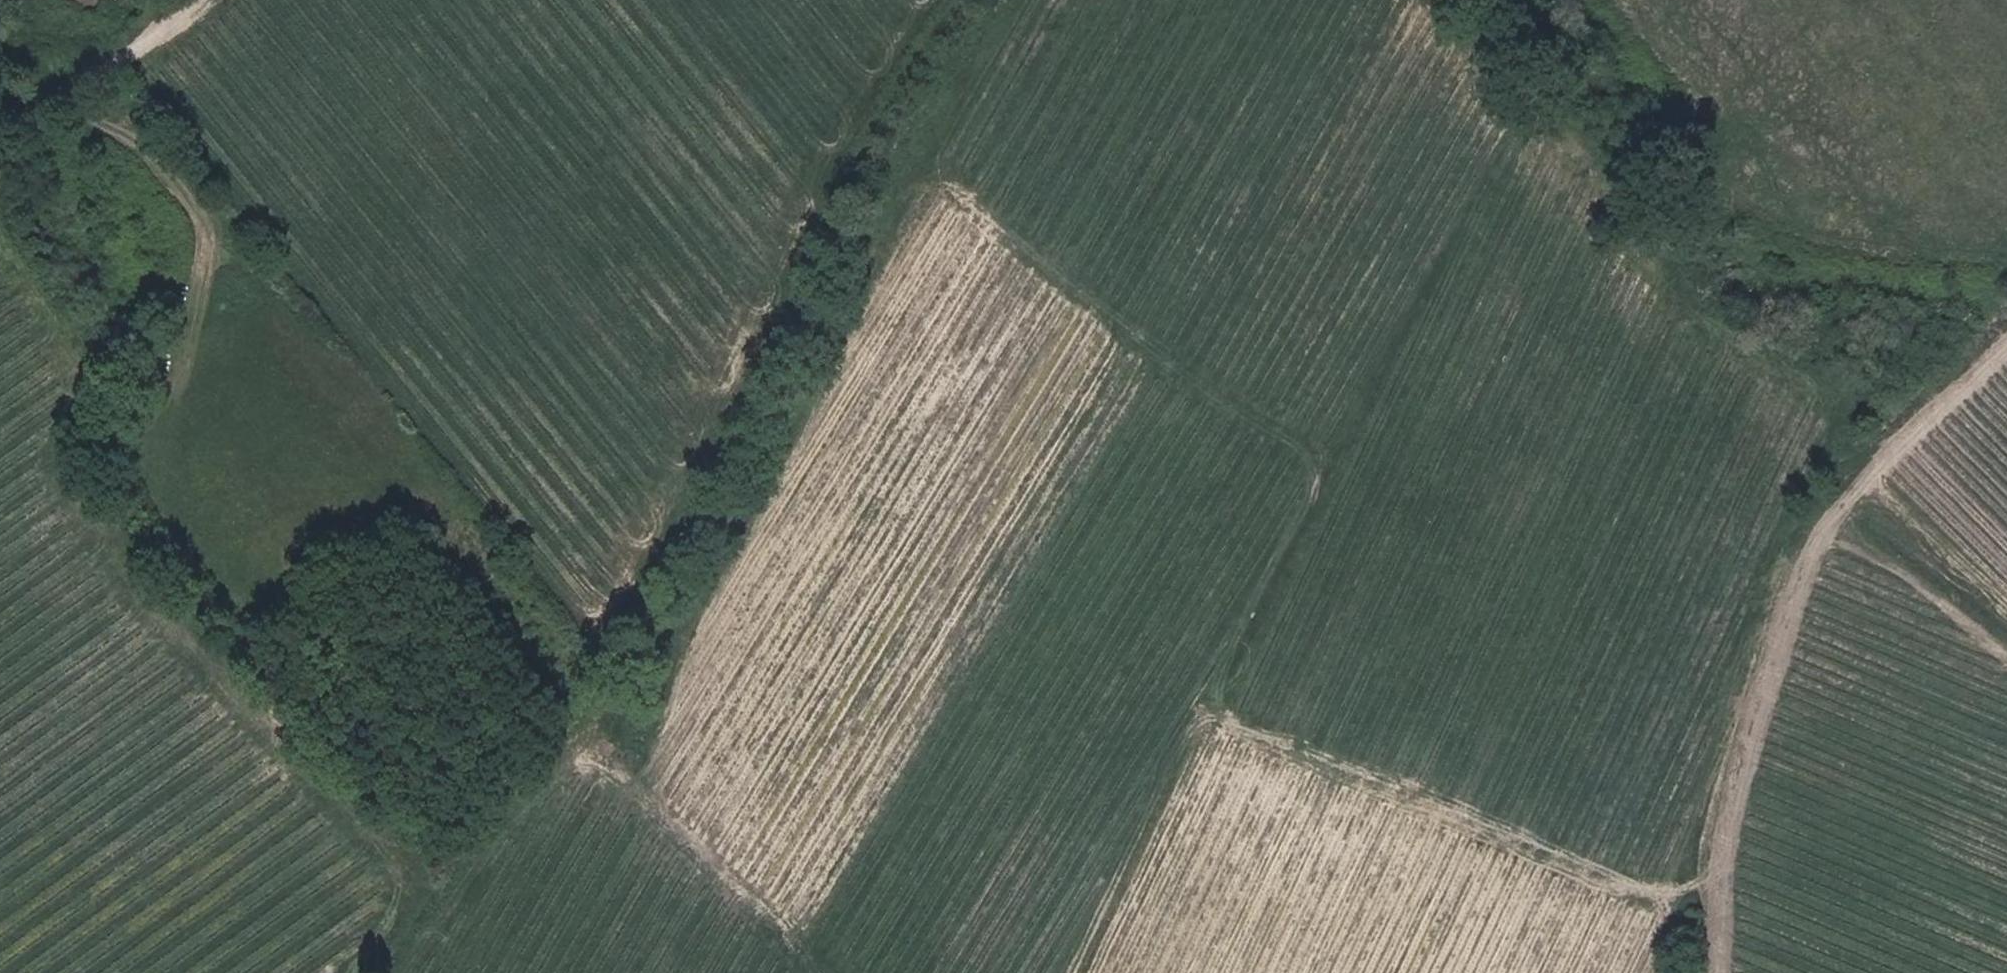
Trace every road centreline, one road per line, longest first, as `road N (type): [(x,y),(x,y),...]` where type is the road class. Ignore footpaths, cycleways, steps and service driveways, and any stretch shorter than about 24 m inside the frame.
road 1 (track): [(0,126),(81,86),(201,0)]
road 2 (track): [(2006,647),(1901,555)]

